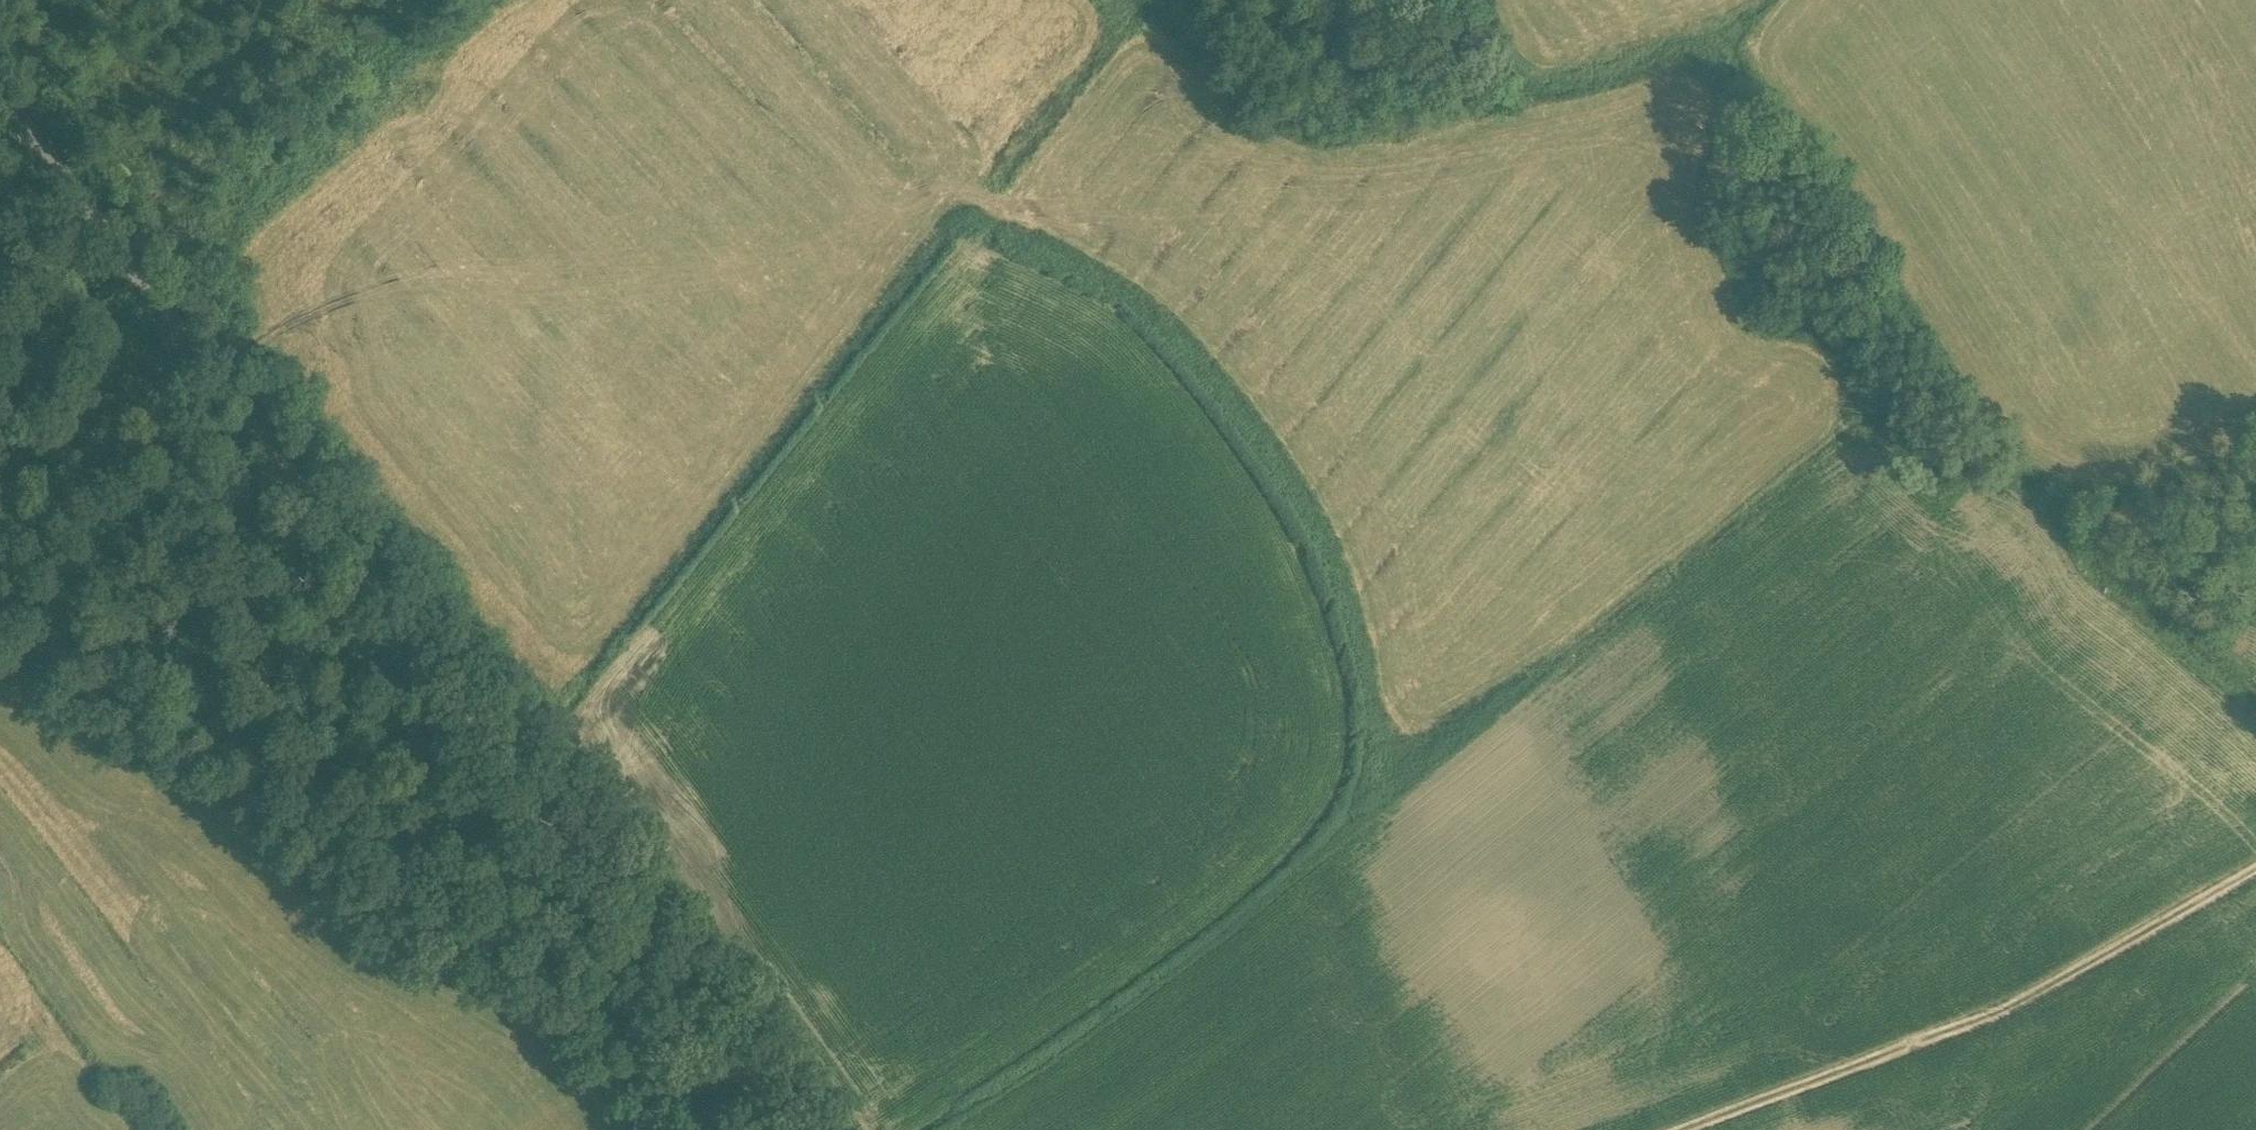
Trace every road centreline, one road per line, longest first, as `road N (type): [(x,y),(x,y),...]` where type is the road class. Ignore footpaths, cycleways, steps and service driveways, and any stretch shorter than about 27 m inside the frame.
road 1 (unclassified): [(787,1129),(0,85)]
road 2 (track): [(2255,869),(2009,1005),(1677,1129)]
road 3 (track): [(2255,244),(2180,0)]

